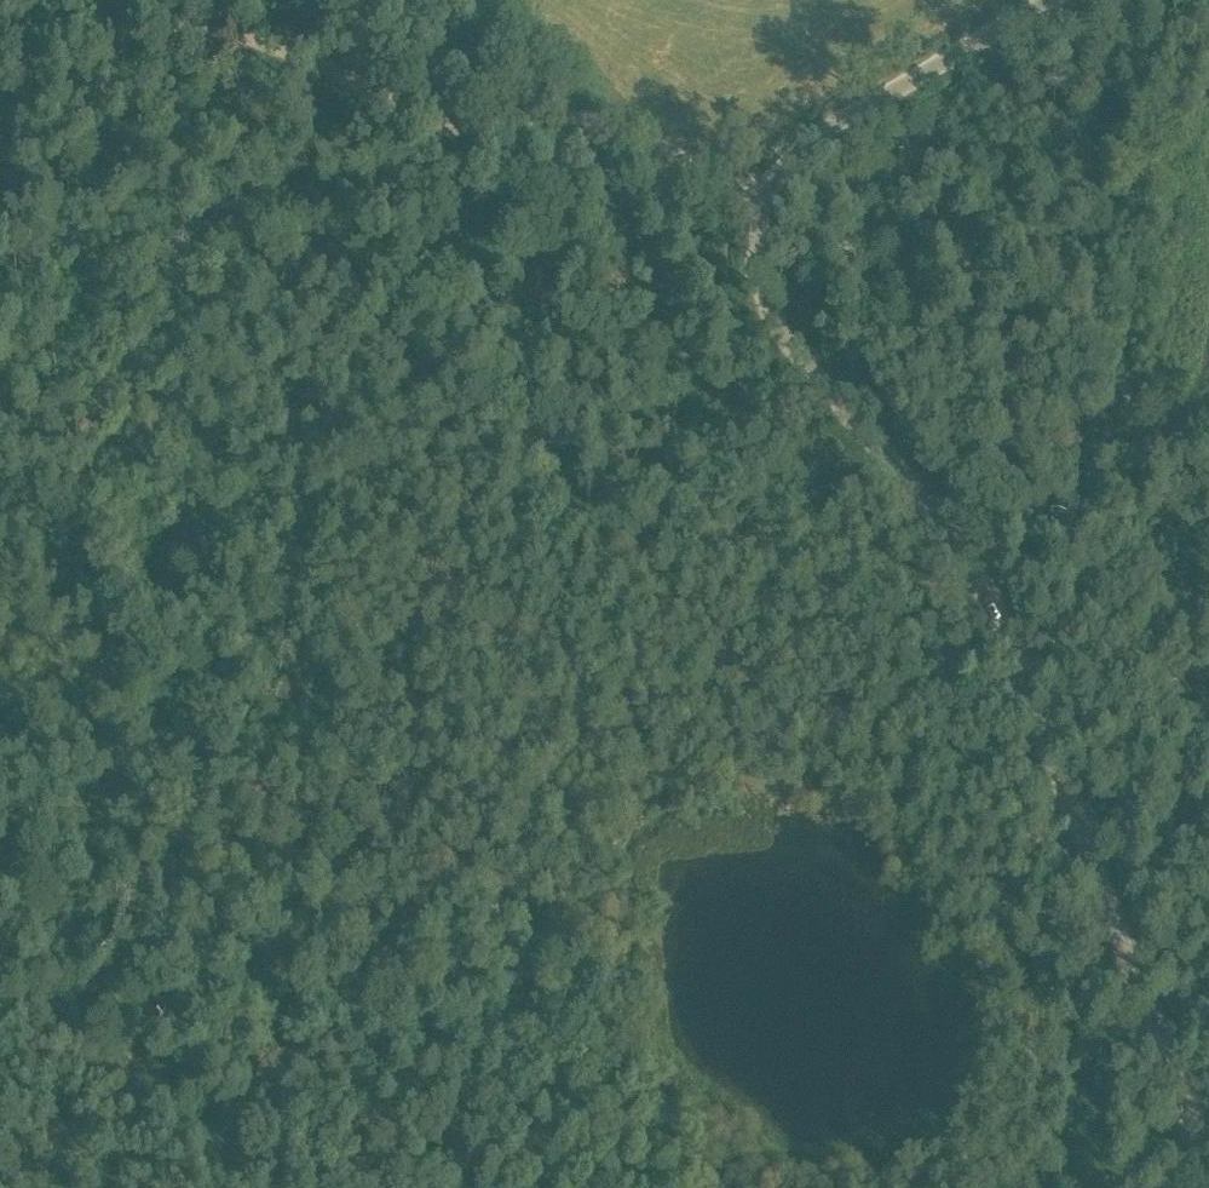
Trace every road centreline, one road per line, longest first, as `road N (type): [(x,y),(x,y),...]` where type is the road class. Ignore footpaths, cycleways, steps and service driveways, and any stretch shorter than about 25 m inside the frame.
road 1 (unclassified): [(1208,1187),(1000,620),(745,274),(758,184),(792,150),(1048,0)]
road 2 (track): [(0,104),(40,116),(250,57),(461,127),(557,122),(624,134),(755,197)]
road 3 (track): [(0,989),(293,1187)]
road 4 (track): [(624,134),(457,0)]
road 5 (track): [(110,0),(250,57)]

